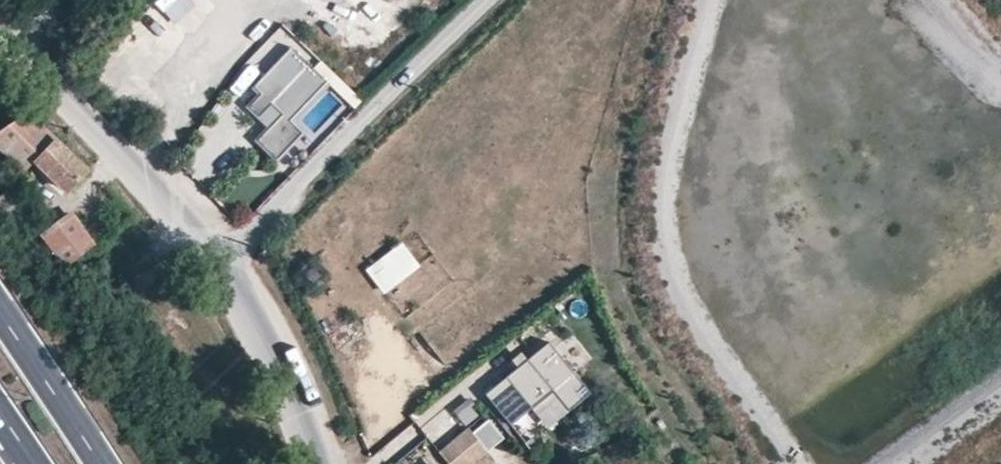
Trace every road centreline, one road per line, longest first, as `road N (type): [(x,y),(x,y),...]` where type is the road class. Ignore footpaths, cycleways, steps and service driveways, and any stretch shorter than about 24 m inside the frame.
road 1 (residential): [(220,255),(491,0)]
road 2 (unclassified): [(220,255),(0,33)]
road 3 (unclassified): [(220,255),(280,375),(312,463)]
road 4 (primary): [(101,463),(0,309)]

